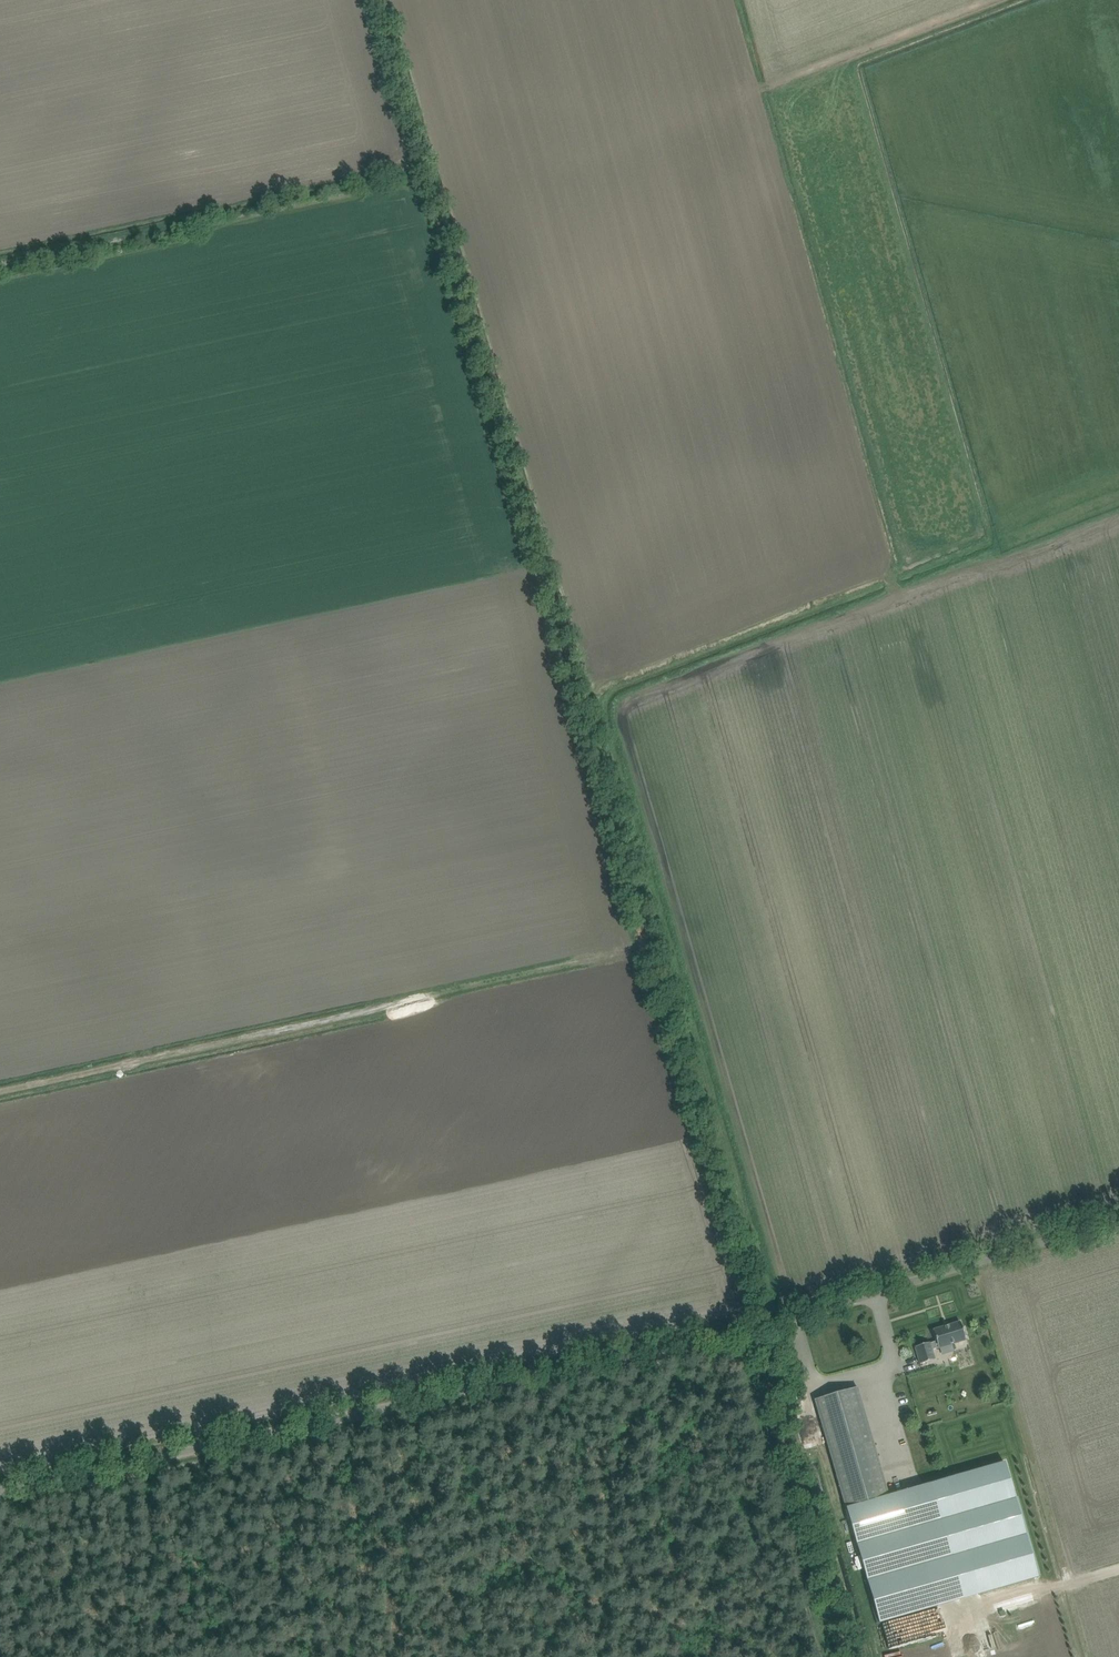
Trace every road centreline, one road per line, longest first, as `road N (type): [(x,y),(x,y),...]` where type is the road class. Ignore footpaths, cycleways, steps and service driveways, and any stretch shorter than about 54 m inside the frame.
road 1 (unclassified): [(0,1490),(779,1317),(1118,1218)]
road 2 (track): [(383,1007),(0,1092)]
road 3 (track): [(779,81),(986,0)]

